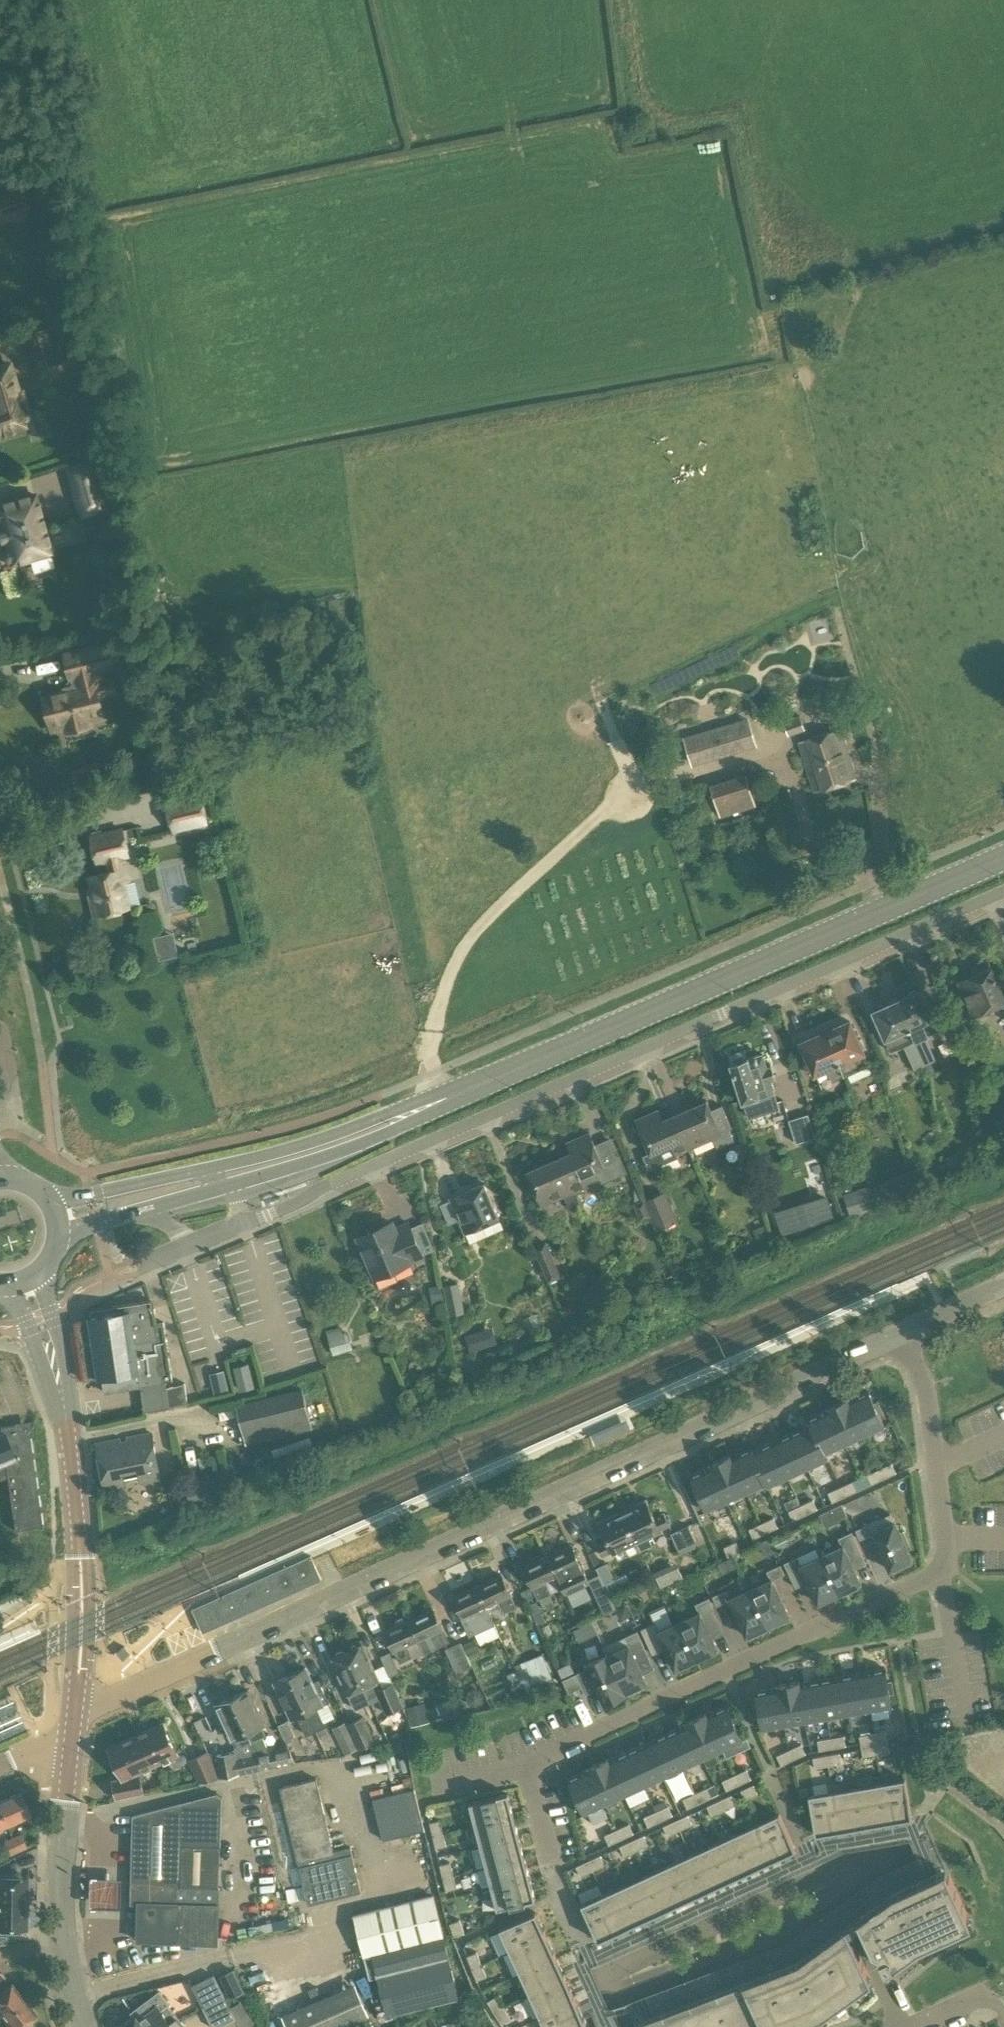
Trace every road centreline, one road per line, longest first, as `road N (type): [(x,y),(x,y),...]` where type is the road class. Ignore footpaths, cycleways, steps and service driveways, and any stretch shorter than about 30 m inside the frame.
road 1 (residential): [(75,1703),(129,1692),(894,1339)]
road 2 (residential): [(245,1223),(1003,890)]
road 3 (residential): [(73,1997),(328,1939),(321,1913),(381,1898),(344,1767),(280,1772),(64,1821)]
road 4 (residential): [(523,1760),(942,1572),(945,1540),(920,1375),(894,1339)]
road 5 (secondary): [(446,1097),(1003,857)]
road 6 (tertiary): [(75,1703),(80,1573),(64,1418),(26,1281)]
road 7 (secondary): [(446,1097),(221,1167)]
road 8 (secondary): [(234,1186),(372,1137),(446,1097)]
road 9 (tertiary): [(73,1997),(64,1821)]
road 10 (secondary): [(221,1167),(49,1199)]
road 11 (residential): [(894,1339),(1003,1284)]

